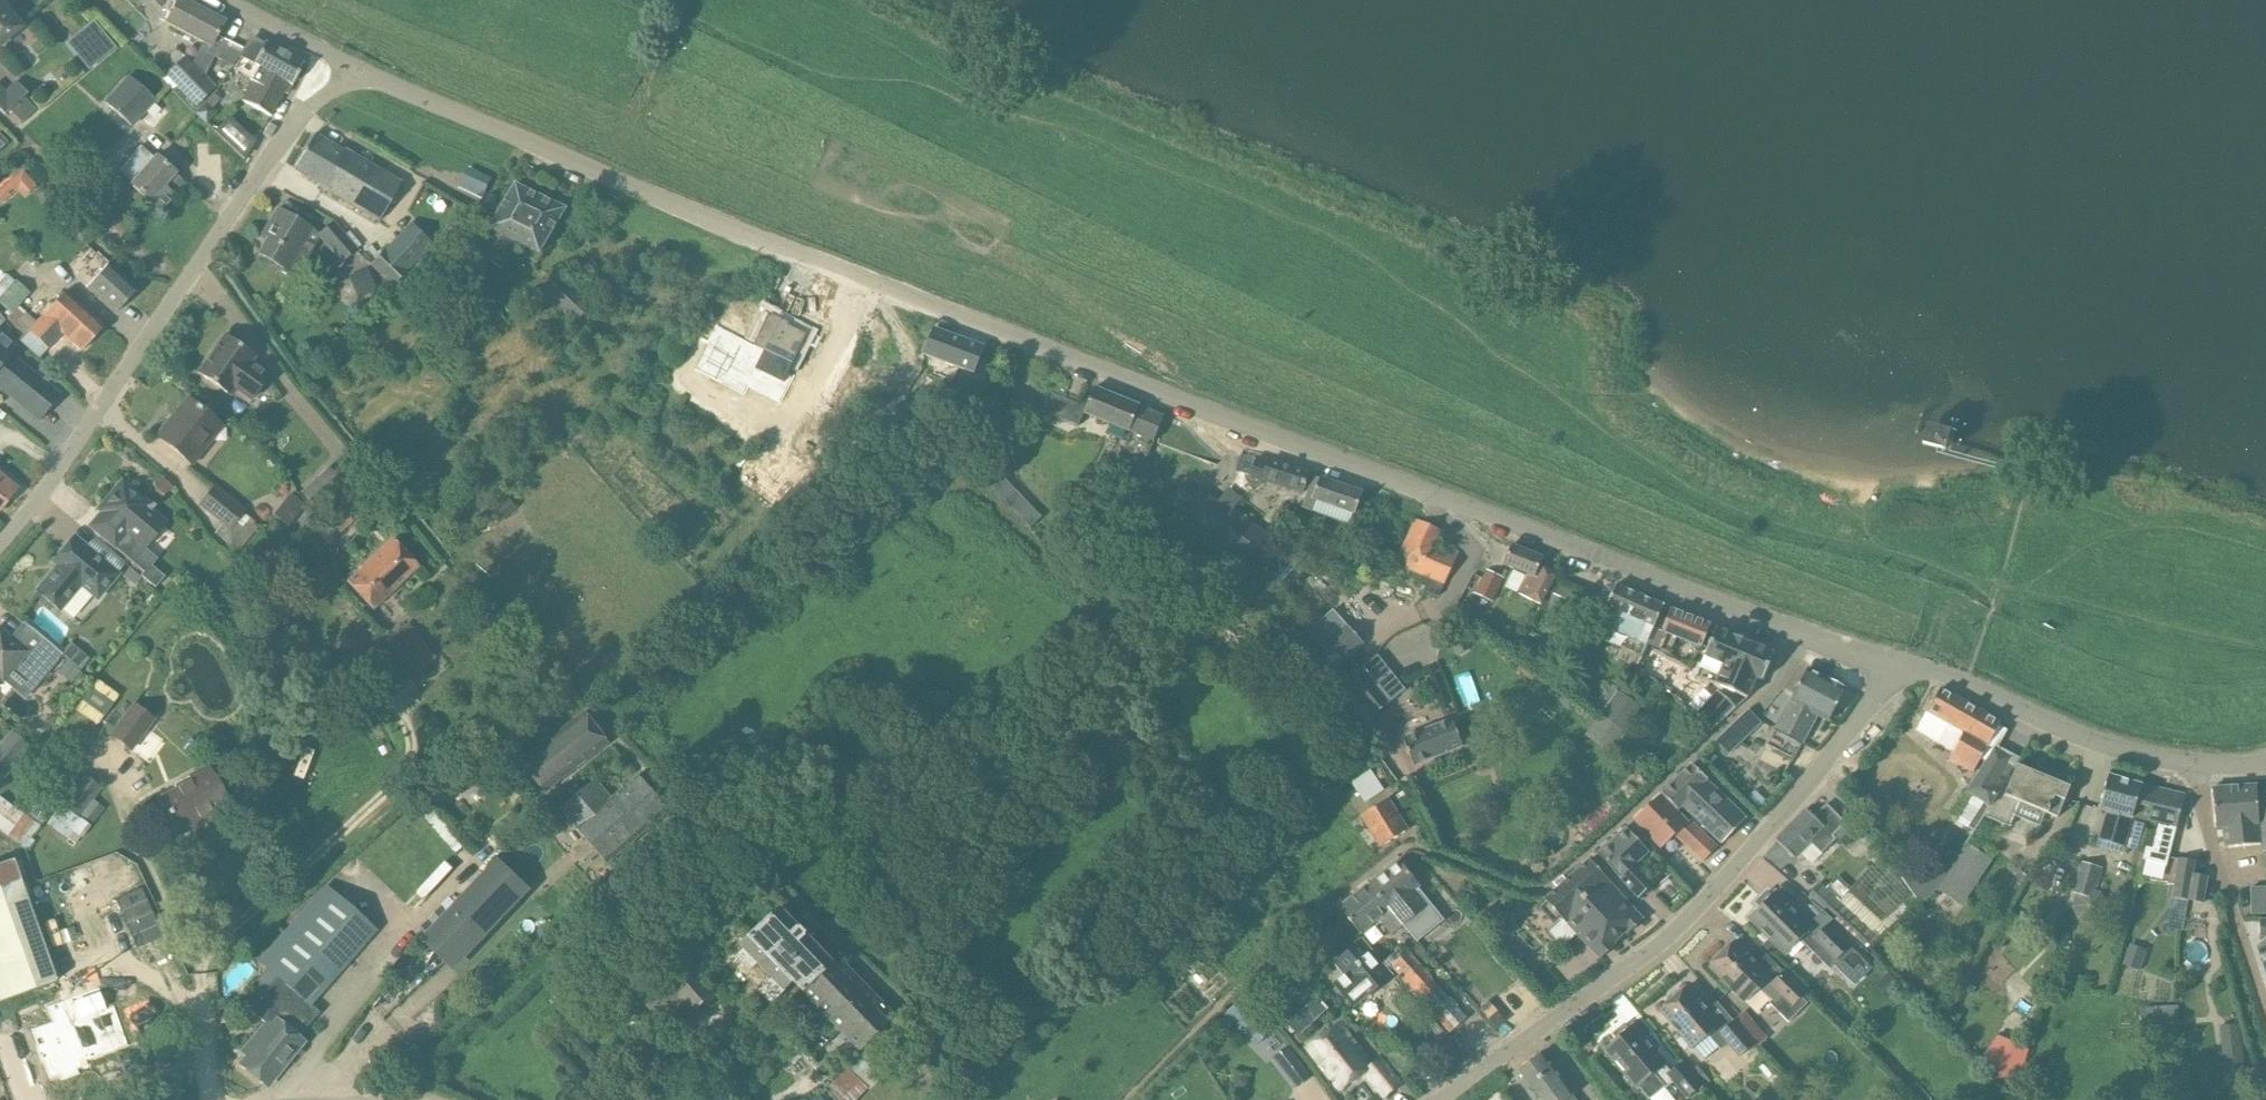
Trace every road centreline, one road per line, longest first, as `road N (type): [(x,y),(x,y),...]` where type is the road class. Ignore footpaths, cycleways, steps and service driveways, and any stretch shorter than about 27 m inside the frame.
road 1 (residential): [(1895,663),(900,298),(352,67)]
road 2 (residential): [(1440,1099),(1686,919),(1815,778),(1895,663)]
road 3 (residential): [(0,545),(277,142),(303,107),(352,67)]
road 4 (residential): [(2205,766),(2100,742),(1895,663)]
road 5 (residential): [(2265,1013),(2201,801),(2205,766)]
road 6 (residential): [(352,67),(227,0)]

